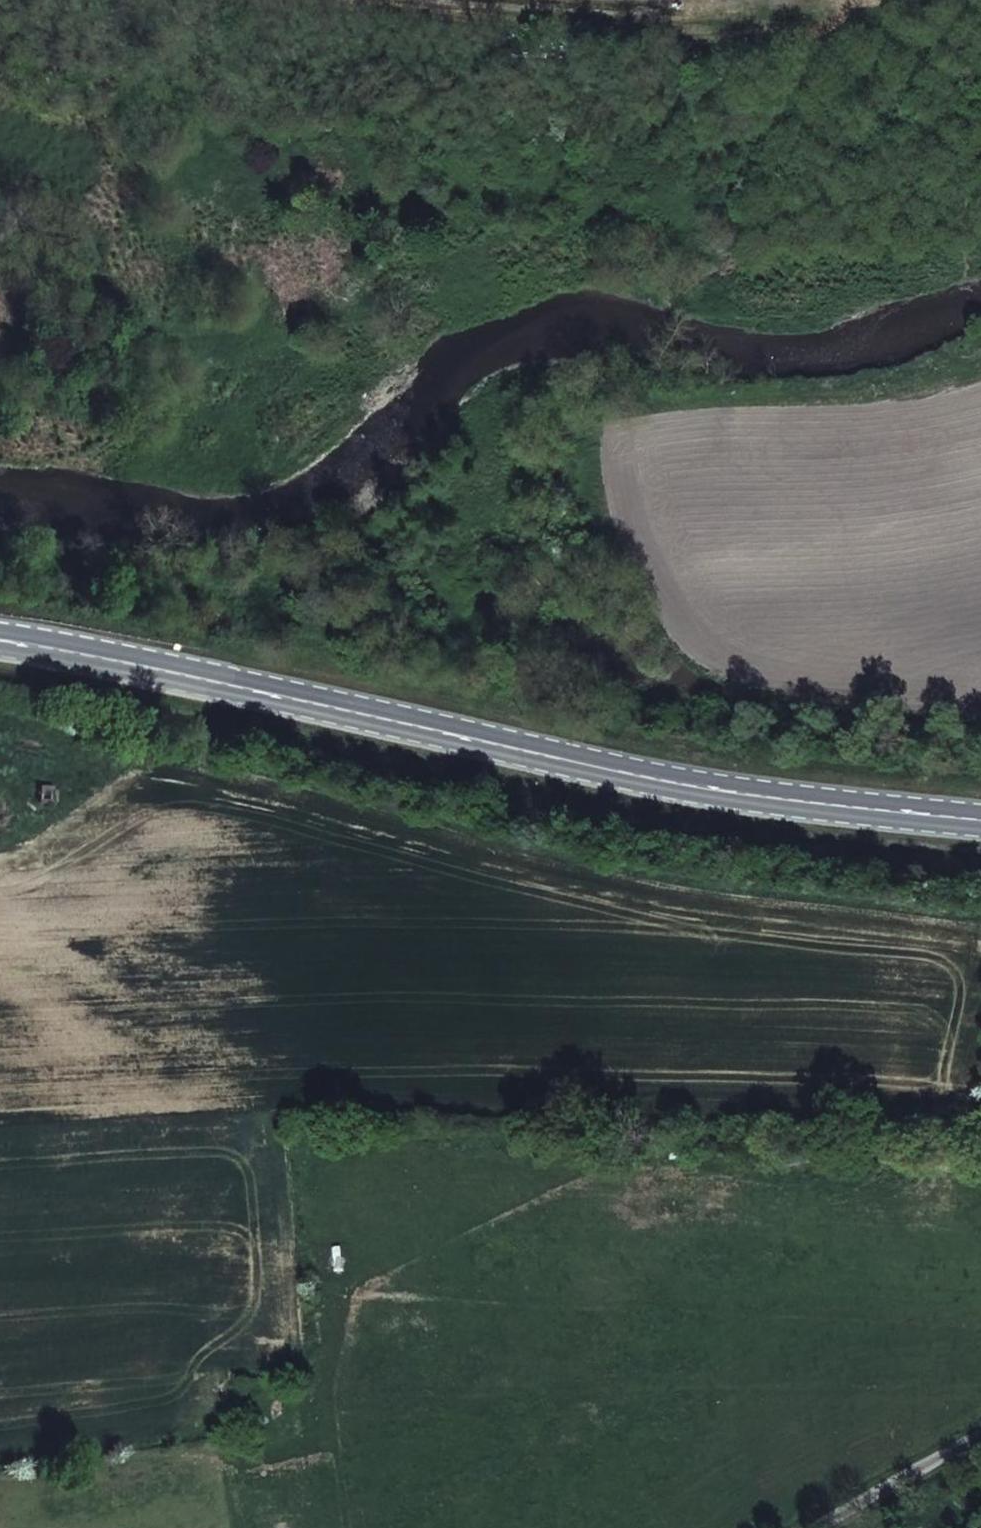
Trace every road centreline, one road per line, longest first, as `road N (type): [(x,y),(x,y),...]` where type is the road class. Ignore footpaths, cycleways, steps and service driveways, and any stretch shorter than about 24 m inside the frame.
road 1 (secondary): [(0,644),(177,674),(712,790),(980,819)]
road 2 (unclassified): [(980,1442),(832,1527)]

